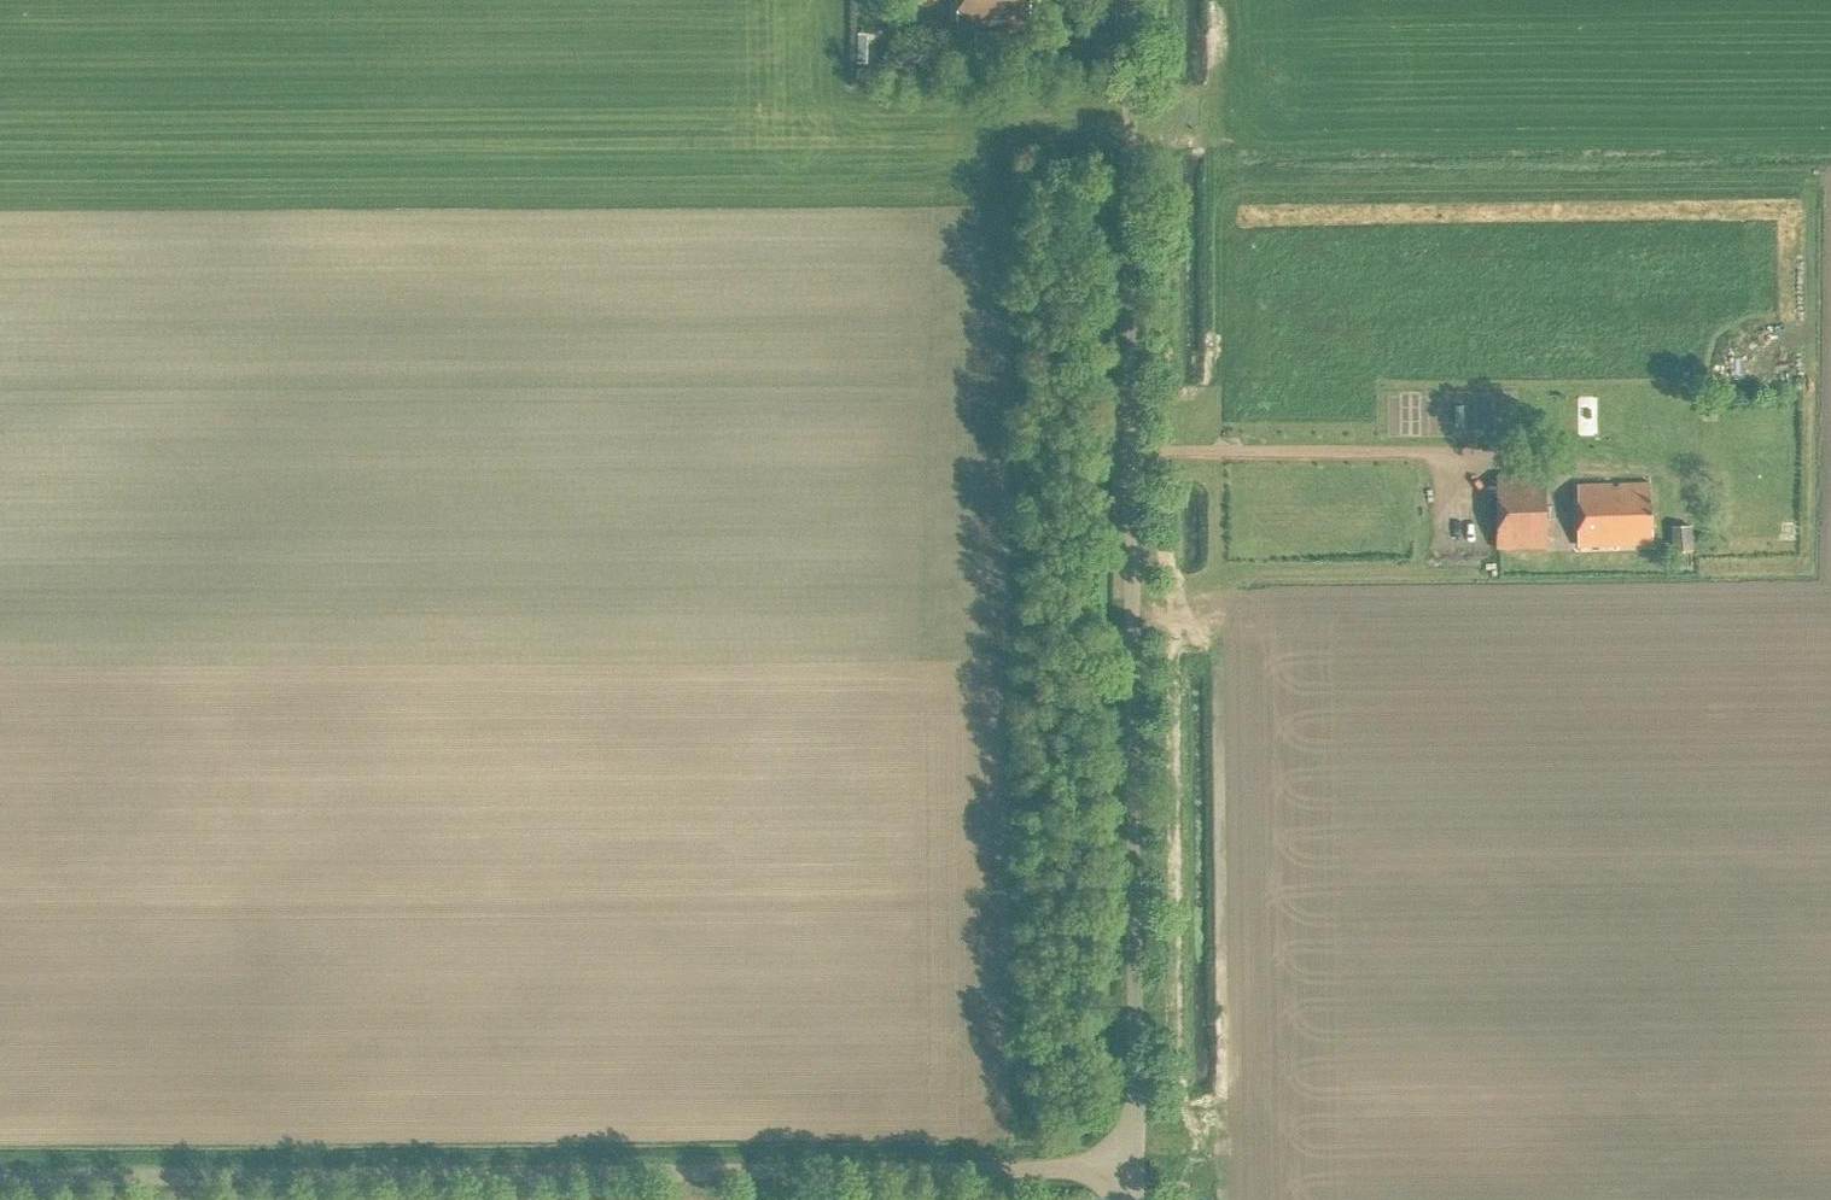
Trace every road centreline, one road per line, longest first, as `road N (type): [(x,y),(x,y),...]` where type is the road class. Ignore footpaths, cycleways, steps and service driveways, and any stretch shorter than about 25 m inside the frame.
road 1 (unclassified): [(1129,0),(1135,1174)]
road 2 (unclassified): [(1135,1174),(0,1179)]

